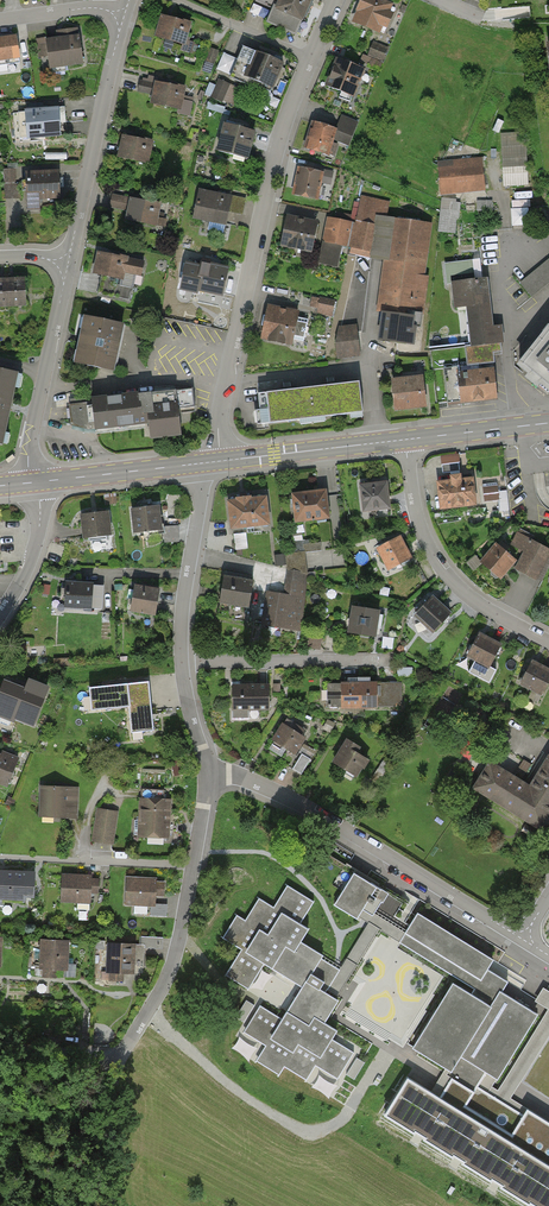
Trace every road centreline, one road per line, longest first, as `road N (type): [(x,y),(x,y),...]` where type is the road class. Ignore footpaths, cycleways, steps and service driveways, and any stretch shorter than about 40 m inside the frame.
road 1 (residential): [(308,58),(277,149),(218,428),(221,462)]
road 2 (residential): [(204,776),(241,778),(284,799),(521,939)]
road 3 (residential): [(204,776),(195,867),(172,963),(118,1055)]
road 4 (track): [(0,1047),(118,1055),(106,1110),(107,1205)]
road 5 (residential): [(405,440),(431,558),(486,611),(548,644)]
road 6 (residential): [(124,16),(67,265)]
road 7 (residential): [(67,265),(29,449),(35,483)]
road 8 (residential): [(197,464),(200,503),(183,662)]
road 9 (residential): [(183,662),(374,661)]
road 10 (primary): [(221,462),(405,440)]
road 11 (primary): [(35,483),(197,464)]
road 12 (residential): [(170,0),(308,58)]
road 13 (primary): [(405,440),(548,423)]
road 14 (residential): [(35,483),(39,530),(26,574),(0,614)]
road 15 (residential): [(124,16),(92,8),(0,21)]

